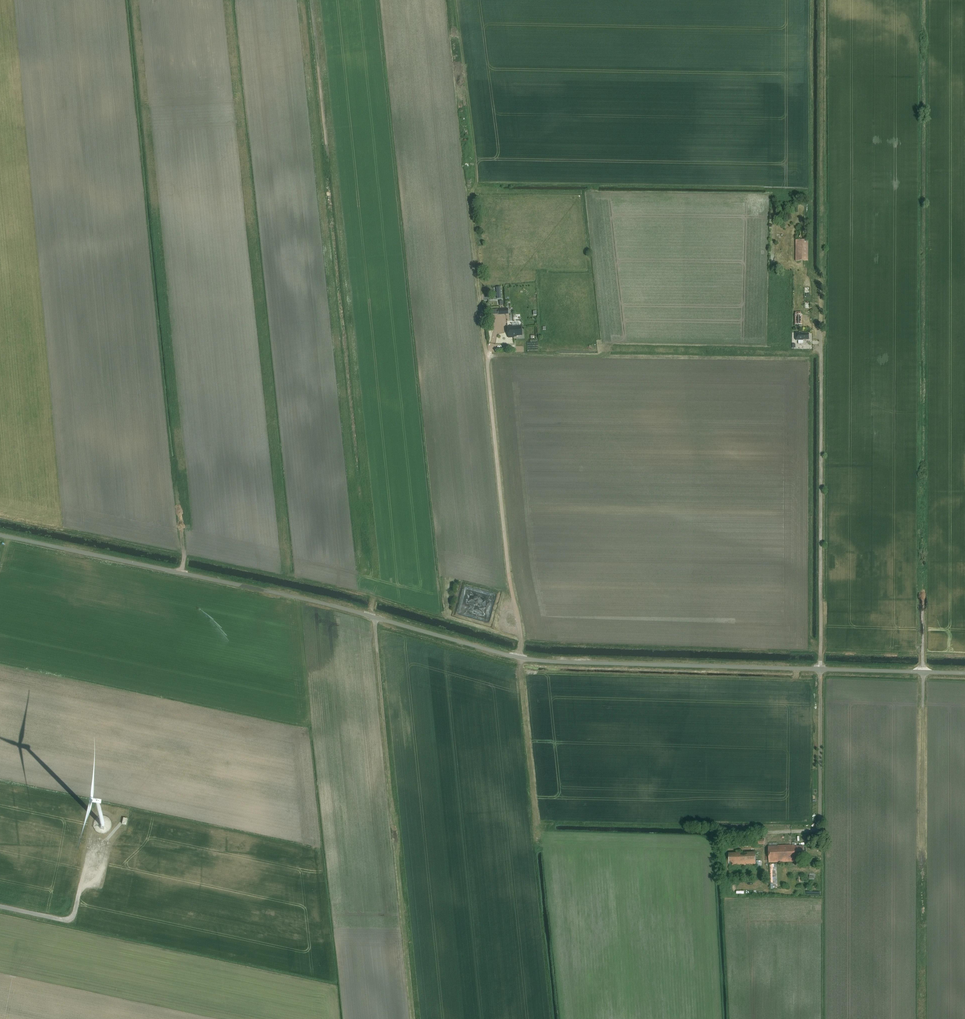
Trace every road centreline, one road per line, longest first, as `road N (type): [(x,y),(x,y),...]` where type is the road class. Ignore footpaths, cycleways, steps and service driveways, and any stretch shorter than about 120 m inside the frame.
road 1 (unclassified): [(964,673),(520,658),(305,599),(0,535)]
road 2 (track): [(455,0),(477,174),(470,190),(479,292)]

